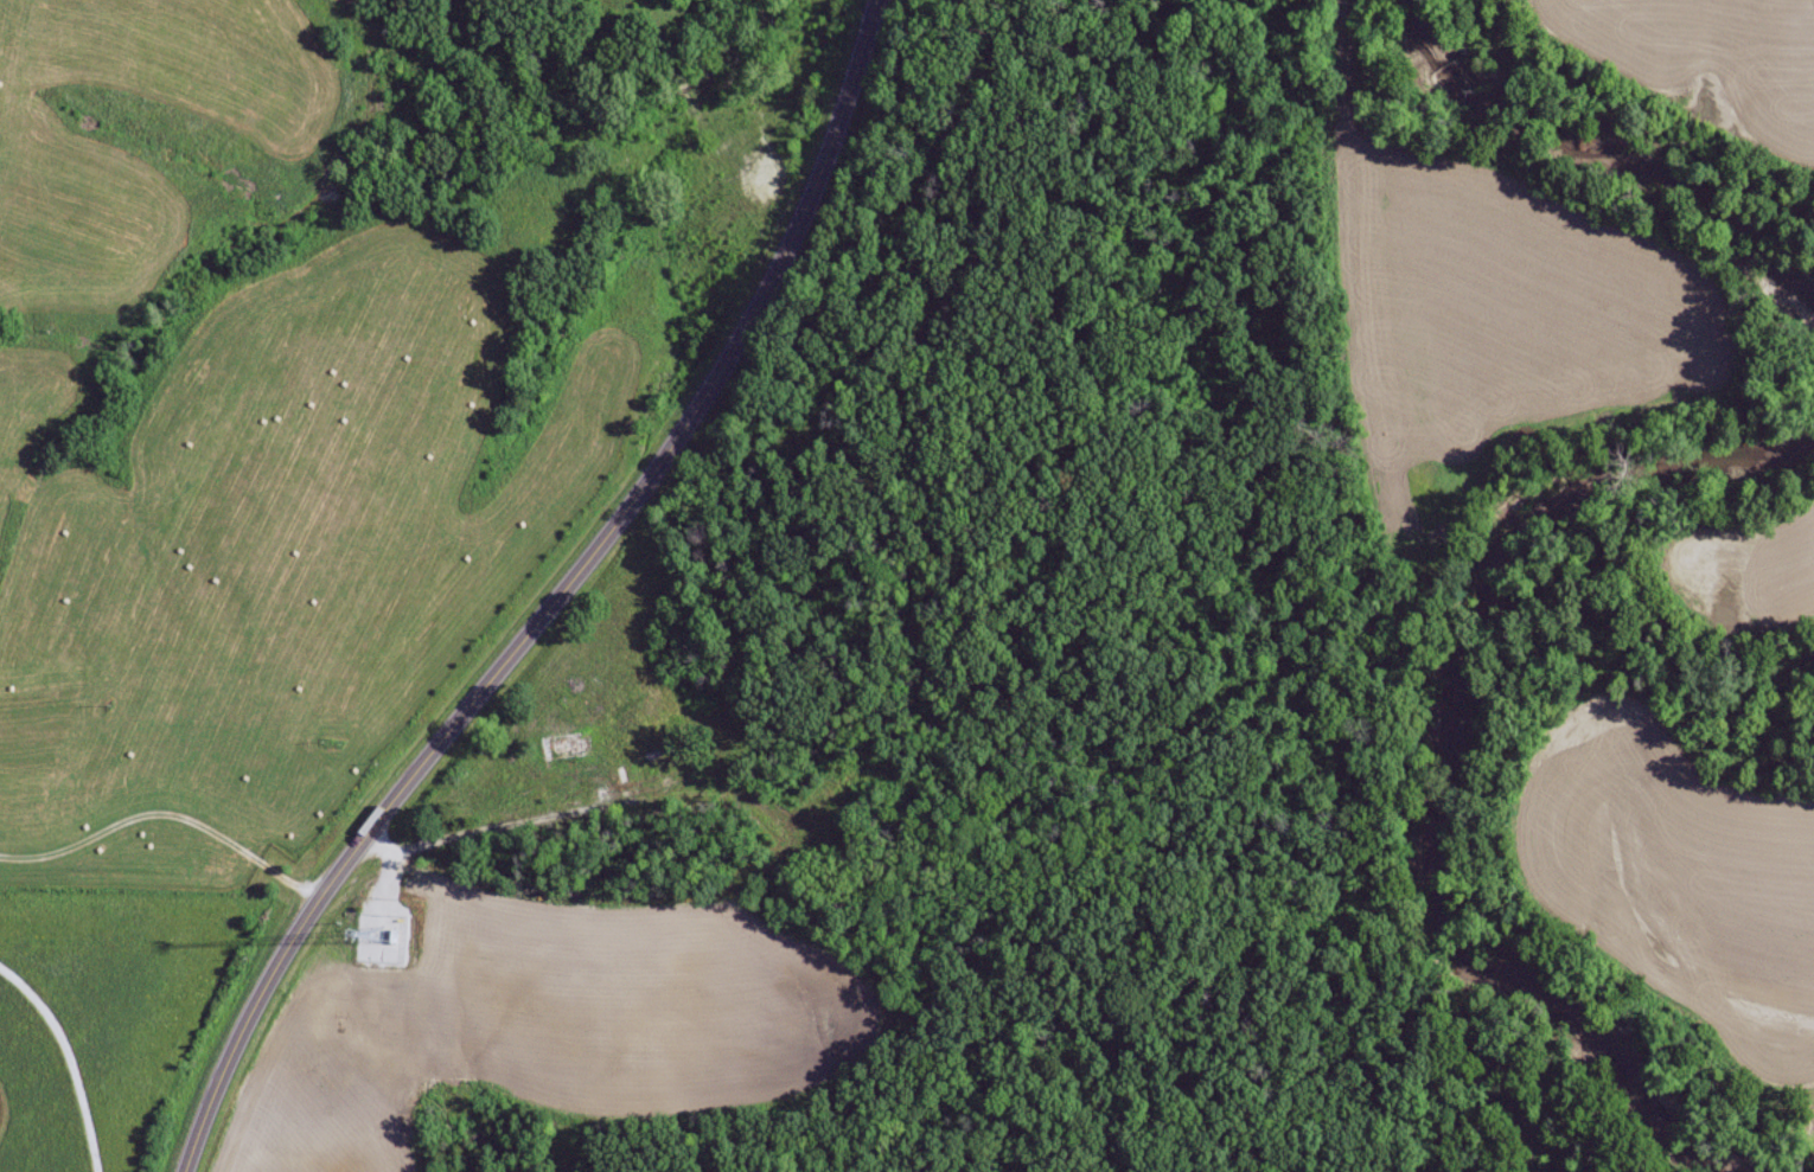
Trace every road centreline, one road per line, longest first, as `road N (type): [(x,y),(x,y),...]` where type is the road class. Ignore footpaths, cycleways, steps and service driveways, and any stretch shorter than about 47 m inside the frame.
road 1 (secondary): [(184,1171),(207,1078),(269,921),(694,424),(804,216),(860,0)]
road 2 (residential): [(301,884),(474,803),(722,774),(835,675)]

